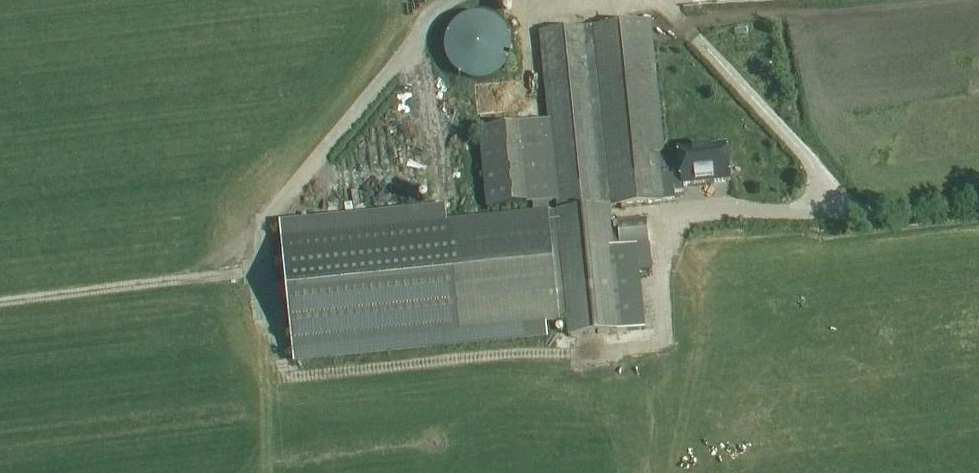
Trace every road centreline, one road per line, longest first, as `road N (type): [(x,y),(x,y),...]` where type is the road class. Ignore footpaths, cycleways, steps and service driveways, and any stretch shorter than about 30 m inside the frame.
road 1 (track): [(450,0),(271,214),(265,269),(0,299)]

